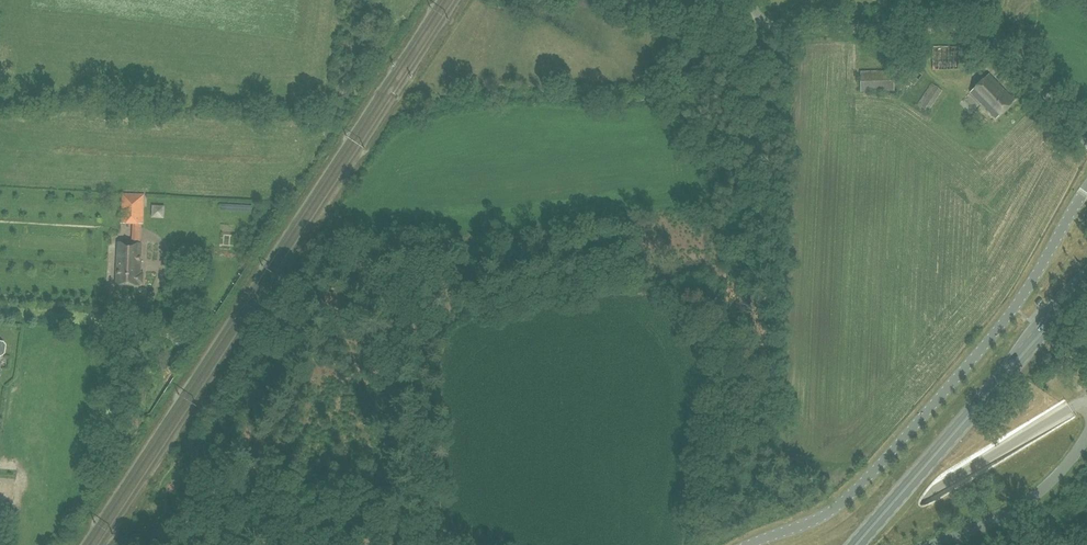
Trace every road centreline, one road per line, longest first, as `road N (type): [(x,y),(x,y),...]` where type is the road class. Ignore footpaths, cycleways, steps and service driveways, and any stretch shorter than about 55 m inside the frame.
road 1 (unclassified): [(745,544),(823,516),(857,488),(997,332),(1086,189)]
road 2 (unclassified): [(1086,144),(986,33),(800,27),(775,20),(758,0)]
road 3 (primary): [(857,544),(1086,280)]
road 4 (unclassified): [(842,544),(1086,402)]
road 5 (unclassified): [(932,544),(1023,504),(1057,478),(1086,435)]
road 6 (track): [(0,296),(134,305),(152,296)]

